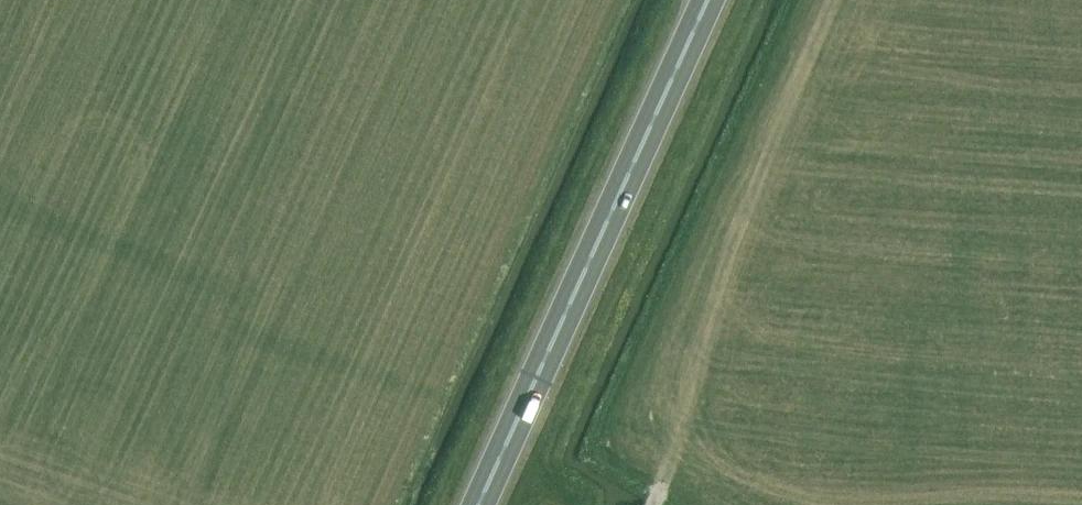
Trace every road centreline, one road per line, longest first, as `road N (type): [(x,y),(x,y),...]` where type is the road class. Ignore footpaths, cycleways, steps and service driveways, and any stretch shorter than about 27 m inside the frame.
road 1 (trunk): [(478,504),(707,0)]

